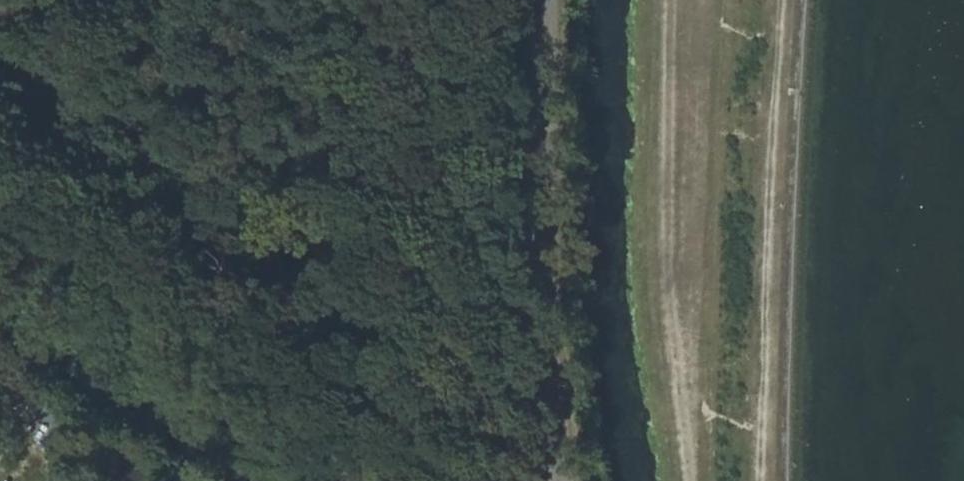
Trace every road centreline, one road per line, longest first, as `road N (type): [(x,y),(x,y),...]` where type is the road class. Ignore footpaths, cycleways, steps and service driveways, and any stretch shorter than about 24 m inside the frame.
road 1 (track): [(694,480),(666,293),(673,0)]
road 2 (track): [(763,480),(782,0)]
road 3 (unclassified): [(551,0),(558,480)]

